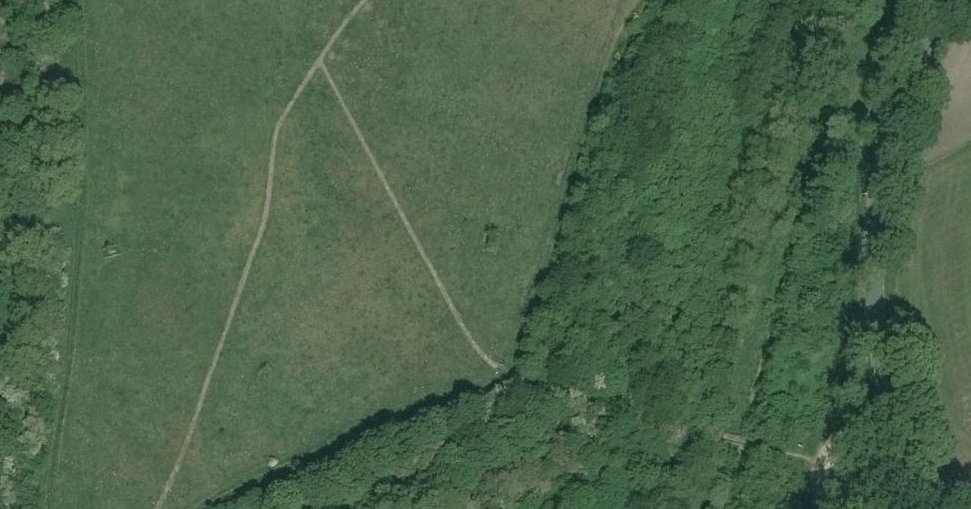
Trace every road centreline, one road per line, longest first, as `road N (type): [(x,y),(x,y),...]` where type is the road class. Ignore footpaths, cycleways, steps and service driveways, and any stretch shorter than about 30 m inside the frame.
road 1 (tertiary): [(929,508),(901,455),(878,380),(866,295),(867,211),(890,108),(954,0)]
road 2 (track): [(917,508),(926,504),(899,503),(821,458),(824,438),(838,433),(851,432),(857,448)]

